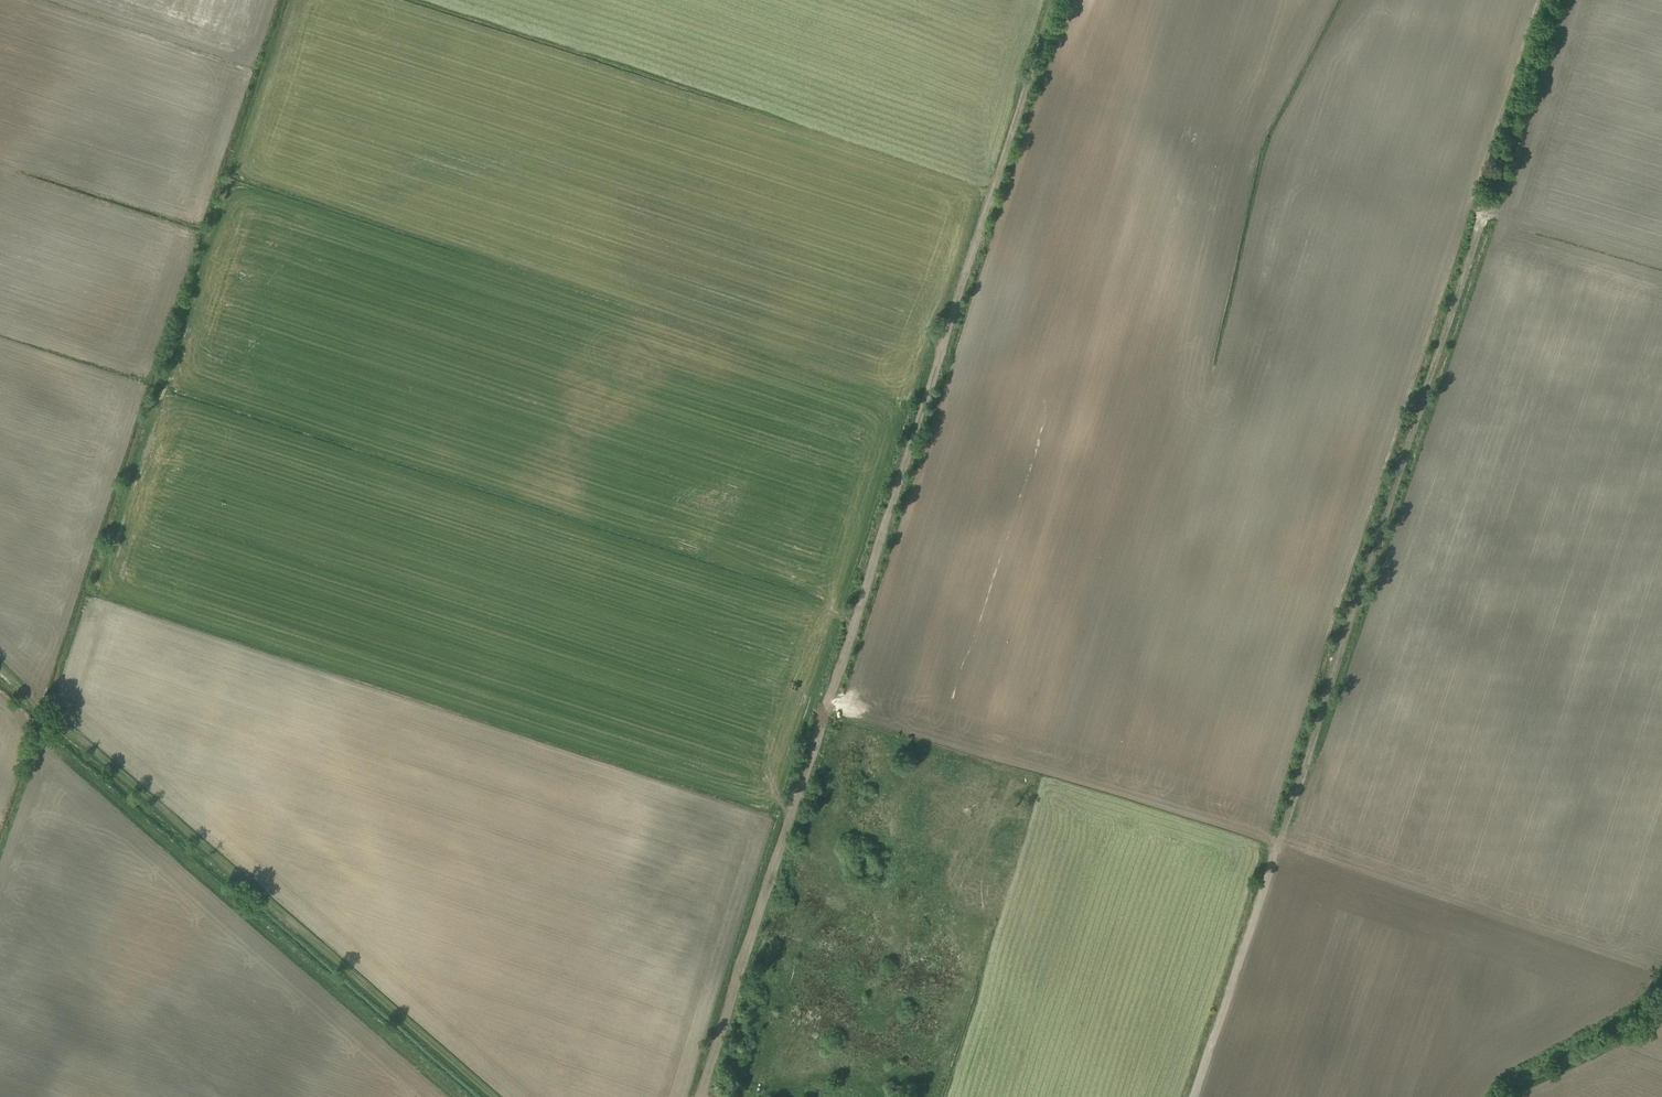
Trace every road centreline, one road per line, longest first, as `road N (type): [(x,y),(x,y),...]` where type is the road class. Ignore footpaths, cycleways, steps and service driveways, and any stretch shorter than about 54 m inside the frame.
road 1 (track): [(702,1096),(1054,0)]
road 2 (track): [(1194,1096),(1487,211)]

